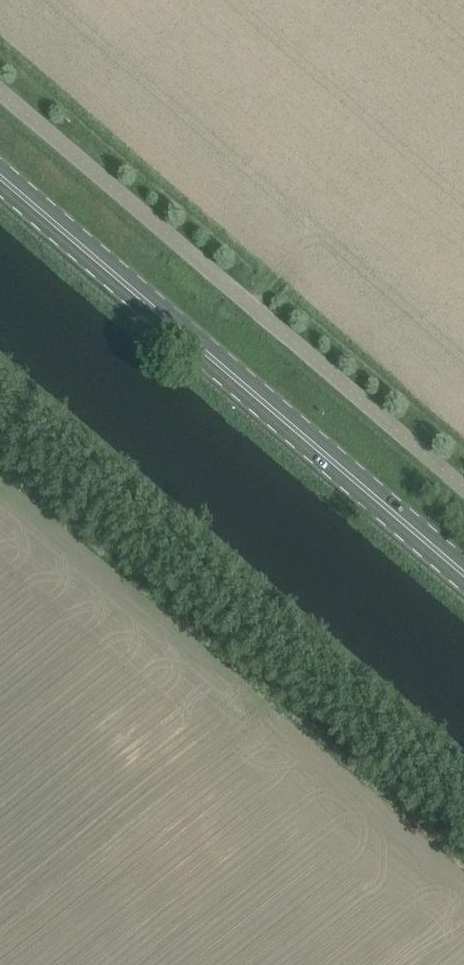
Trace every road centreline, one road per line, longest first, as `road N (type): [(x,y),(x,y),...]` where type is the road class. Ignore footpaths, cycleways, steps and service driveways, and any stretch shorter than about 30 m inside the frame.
road 1 (unclassified): [(463,489),(0,90)]
road 2 (primary): [(463,578),(0,181)]
road 3 (unclassified): [(463,809),(0,414)]

